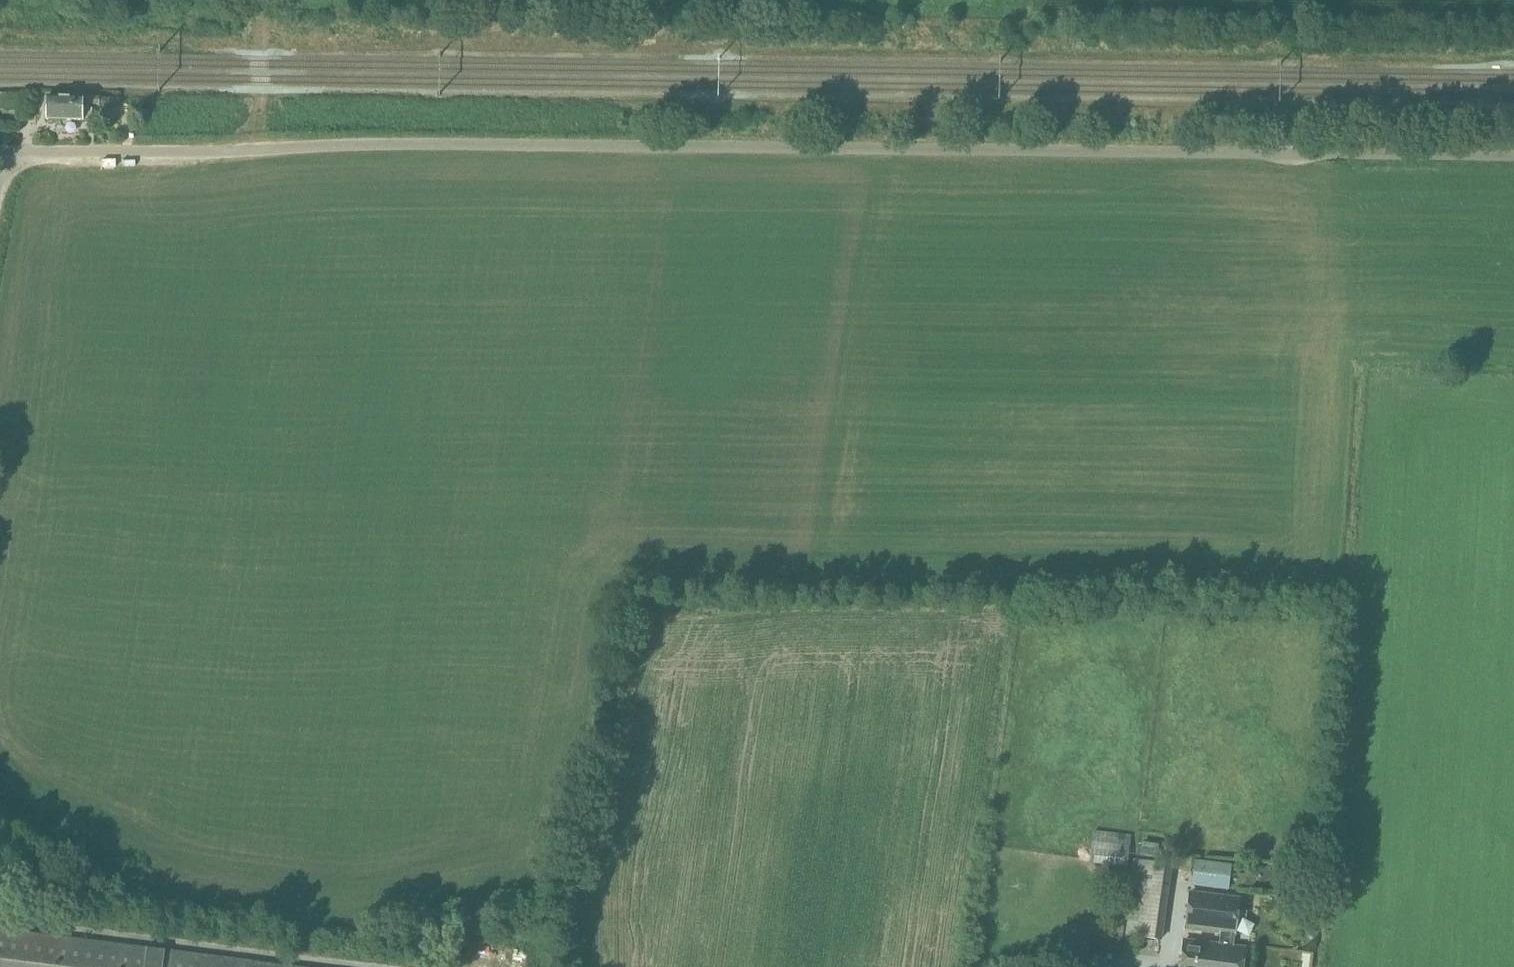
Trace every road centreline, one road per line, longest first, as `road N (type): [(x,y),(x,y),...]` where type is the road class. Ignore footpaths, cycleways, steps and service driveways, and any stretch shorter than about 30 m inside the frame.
road 1 (unclassified): [(1513,160),(360,144),(218,153),(5,149)]

